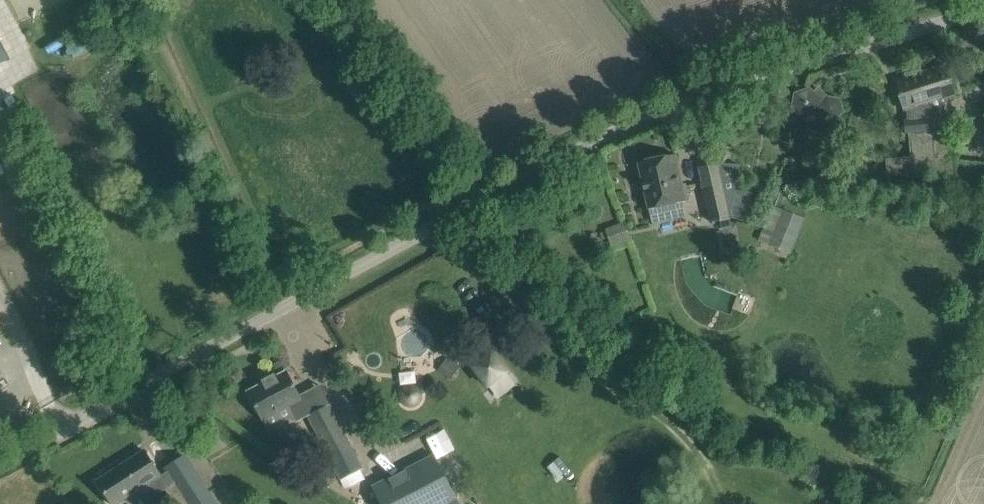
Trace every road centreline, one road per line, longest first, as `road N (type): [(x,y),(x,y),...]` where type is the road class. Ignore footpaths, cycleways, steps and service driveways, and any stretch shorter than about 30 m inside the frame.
road 1 (unclassified): [(0,458),(489,185),(657,113),(983,9)]

